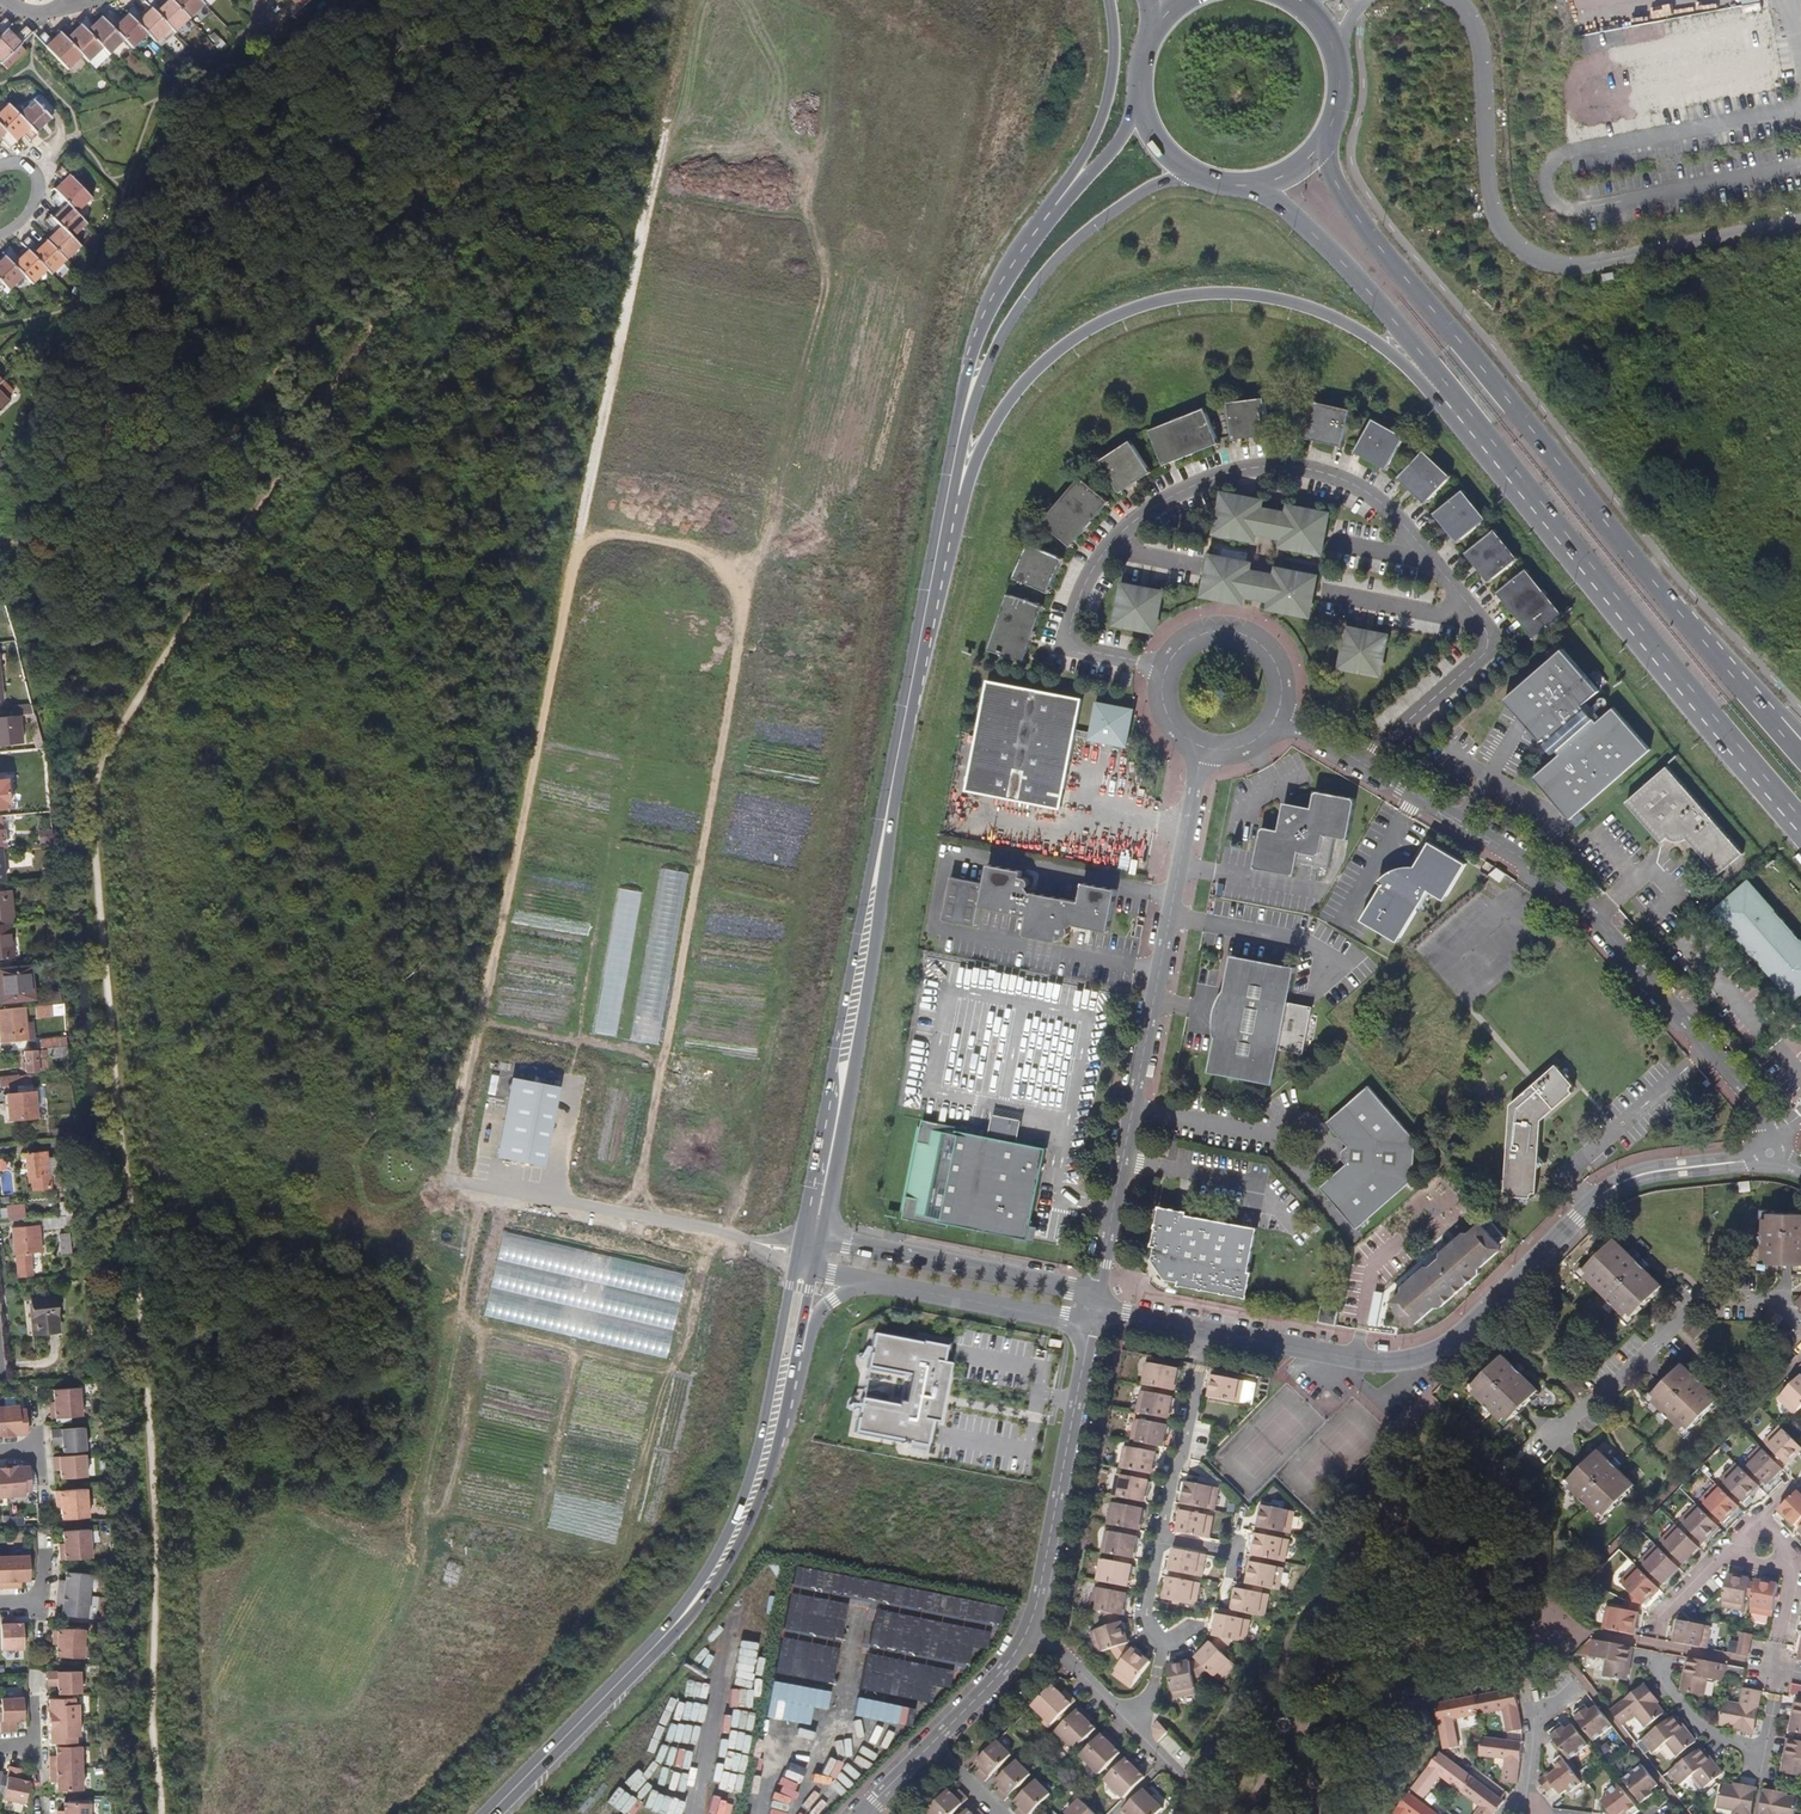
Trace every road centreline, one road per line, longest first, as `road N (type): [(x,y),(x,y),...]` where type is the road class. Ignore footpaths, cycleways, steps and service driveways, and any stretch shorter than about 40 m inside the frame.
road 1 (residential): [(1365,768),(1382,744),(1501,643),(1368,493),(1288,466),(1187,488),(1143,513),(1080,596),(1069,639),(1076,649),(1166,668)]
road 2 (primary): [(1774,724),(1343,199),(1323,140)]
road 3 (residential): [(1201,1330),(1374,1362),(1422,1357),(1450,1342),(1618,1185),(1766,1154)]
road 4 (primary): [(1416,361),(1794,810)]
road 5 (secondary): [(1365,768),(1552,879),(1595,917),(1758,1103),(1766,1154)]
road 6 (residential): [(1202,747),(1093,1309)]
road 7 (primary): [(946,498),(1037,369),(1073,338),(1123,313),(1217,293),(1258,296),(1332,316),(1416,361)]
road 8 (primary): [(820,1238),(871,975),(887,799)]
road 9 (primary): [(887,799),(803,1234)]
road 10 (unclassified): [(1456,0),(1481,54),(1492,221),(1535,261),(1600,260)]
road 11 (primary): [(796,1268),(750,1484),(698,1597)]
road 12 (primary): [(962,409),(1019,302),(1059,252),(1140,191),(1191,173)]
road 13 (residential): [(1093,1309),(1032,1623)]
road 14 (residential): [(1800,1326),(1777,1302),(1714,1298),(1690,1308),(1546,1439)]
road 15 (primary): [(887,799),(946,498)]
road 16 (primary): [(496,1813),(698,1597)]
road 17 (residential): [(1093,1309),(1068,1287),(820,1238)]
road 18 (residential): [(1778,1671),(1793,1576),(1781,1551),(1732,1547),(1665,1614)]
road 19 (primary): [(698,1597),(741,1540),(773,1466),(797,1353)]
road 20 (residential): [(857,1280),(1061,1320),(1093,1309)]
road 21 (primary): [(1254,187),(1416,361)]
road 22 (primary): [(1109,0),(1115,54),(1108,97),(1049,214)]
road 23 (residential): [(1660,1670),(1690,1721),(1730,1753),(1758,1755),(1778,1671)]
road 24 (residential): [(1161,1542),(1201,1330)]
road 25 (primary): [(1049,214),(996,296),(962,409)]
road 26 (residential): [(1128,1724),(1147,1708),(1160,1640),(1146,1622),(1161,1542)]
road 27 (residential): [(1278,714),(1281,676),(1245,635),(1190,639),(1166,668)]
road 28 (residential): [(1032,1623),(1004,1667),(932,1743)]
road 29 (residential): [(1526,1803),(1532,1721),(1583,1683)]
road 30 (primary): [(1140,101),(1049,214)]
road 31 (residential): [(1032,1623),(1128,1724)]

